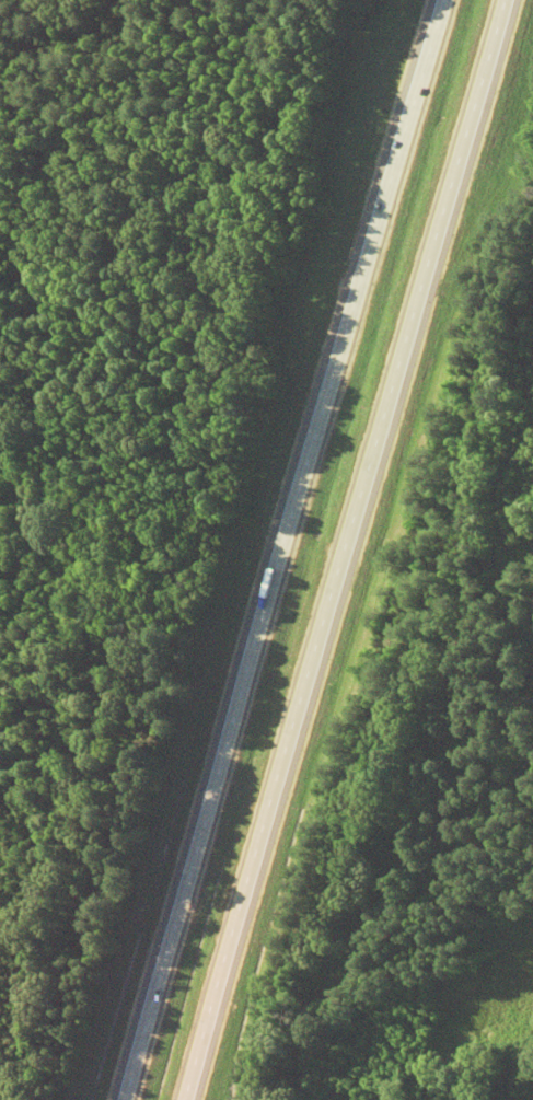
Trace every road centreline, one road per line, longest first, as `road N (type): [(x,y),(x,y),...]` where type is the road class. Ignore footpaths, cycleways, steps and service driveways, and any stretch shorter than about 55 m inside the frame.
road 1 (motorway): [(175,1099),(496,0)]
road 2 (motorway): [(433,0),(115,1099)]

